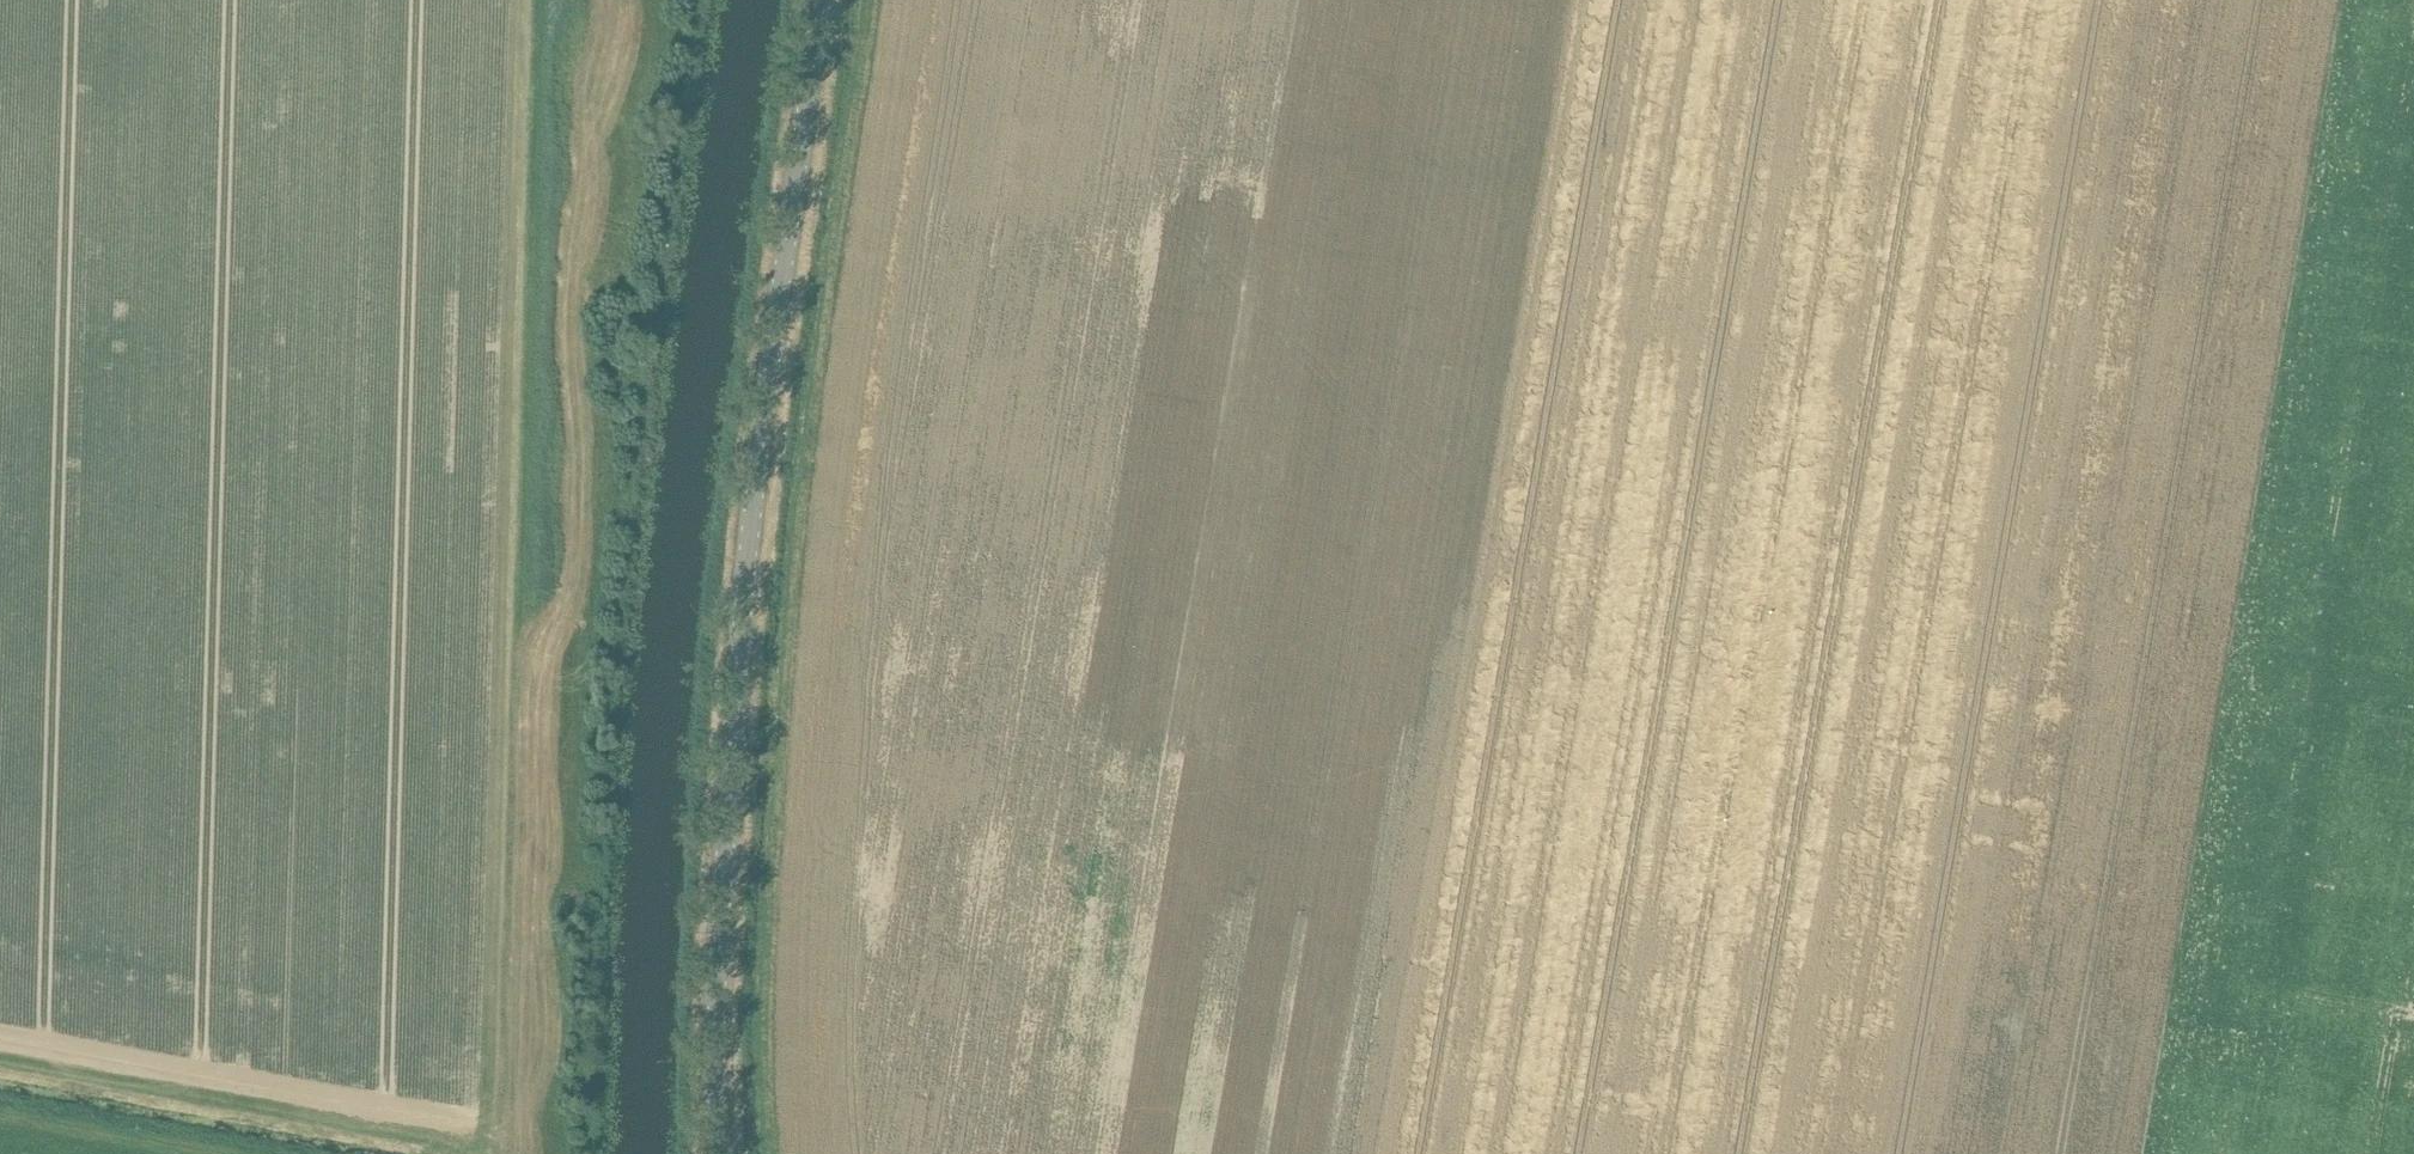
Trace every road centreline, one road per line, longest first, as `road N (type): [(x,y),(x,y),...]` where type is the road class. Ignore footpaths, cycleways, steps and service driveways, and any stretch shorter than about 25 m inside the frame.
road 1 (tertiary): [(721,1153),(718,954),(750,540),(821,0)]

